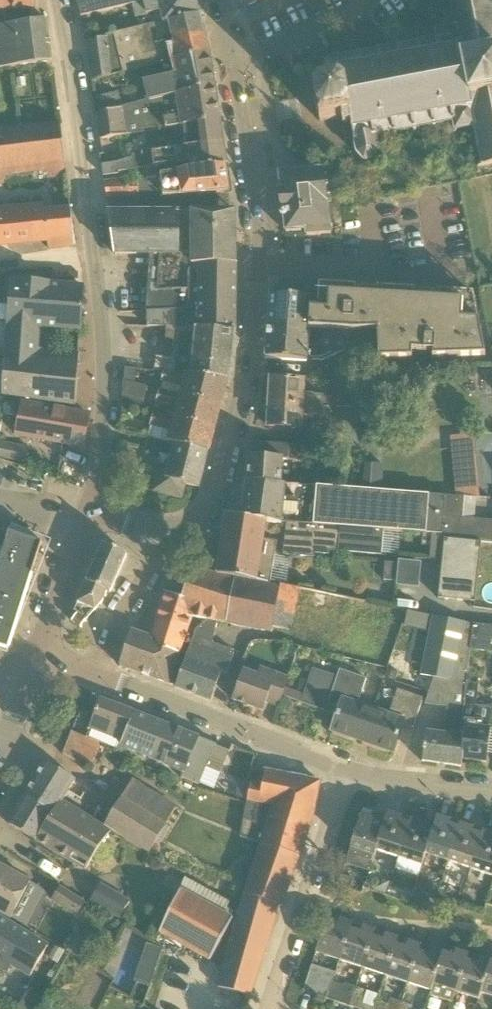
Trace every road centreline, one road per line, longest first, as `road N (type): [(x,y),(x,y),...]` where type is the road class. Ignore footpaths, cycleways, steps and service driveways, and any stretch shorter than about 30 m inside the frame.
road 1 (residential): [(236,61),(257,266),(246,360),(214,495),(197,519),(165,537),(91,517)]
road 2 (unclassified): [(91,517),(102,431),(103,316),(57,0)]
road 3 (residential): [(352,773),(102,677)]
road 4 (residential): [(272,1008),(352,773)]
road 5 (residential): [(40,656),(91,517)]
road 6 (residential): [(236,61),(299,40),(367,0)]
road 7 (residential): [(491,789),(352,773)]

